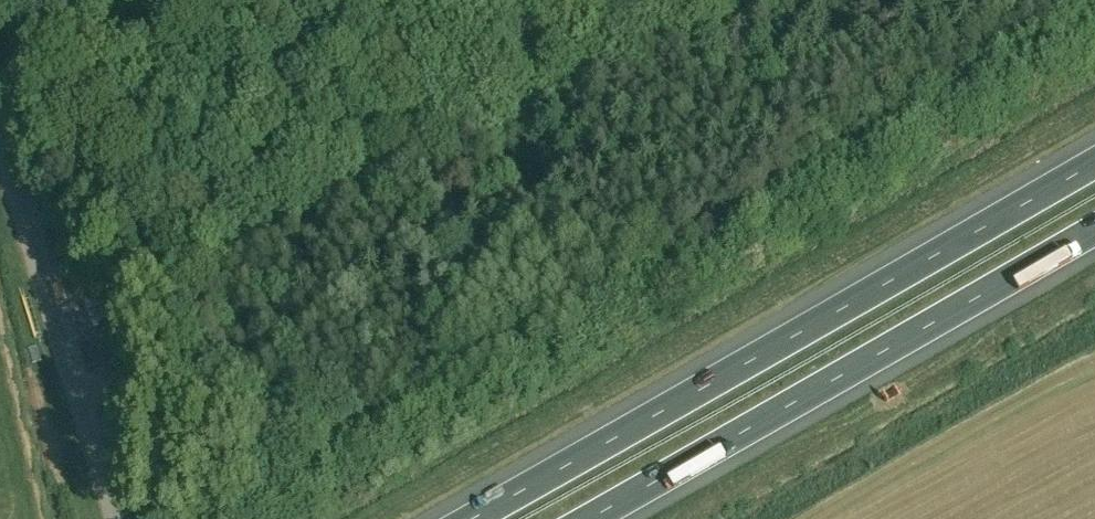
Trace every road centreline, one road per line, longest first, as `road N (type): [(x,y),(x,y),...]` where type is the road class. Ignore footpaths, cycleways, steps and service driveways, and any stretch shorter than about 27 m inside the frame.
road 1 (motorway): [(1094,162),(467,518)]
road 2 (motorway): [(589,518),(1094,230)]
road 3 (unclassified): [(116,518),(0,135)]
road 4 (unclassified): [(0,76),(121,42),(220,0)]

